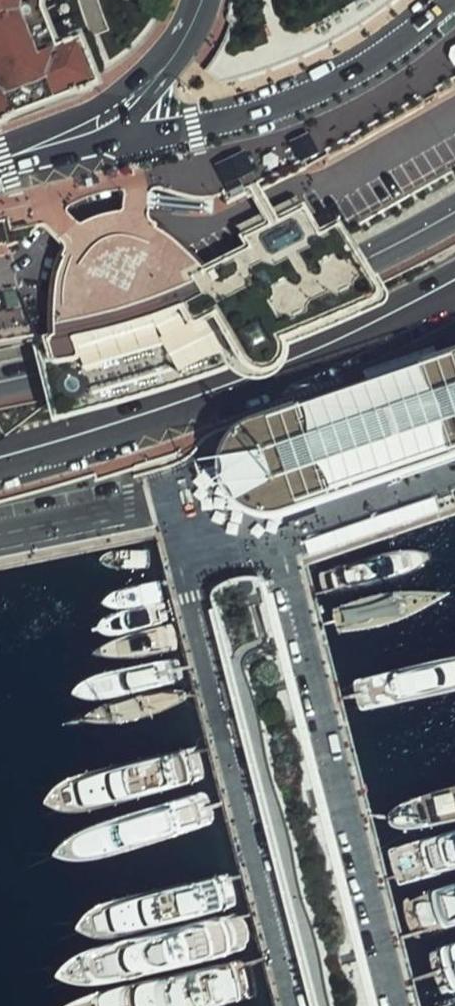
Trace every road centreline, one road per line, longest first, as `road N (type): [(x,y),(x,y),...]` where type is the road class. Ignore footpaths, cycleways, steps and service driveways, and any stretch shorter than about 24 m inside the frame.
road 1 (secondary): [(0,459),(187,405),(370,332),(454,282)]
road 2 (primary): [(454,212),(237,314),(0,381)]
road 3 (residential): [(105,146),(307,96),(376,59),(450,0)]
road 4 (secondary): [(202,0),(162,70),(103,121)]

